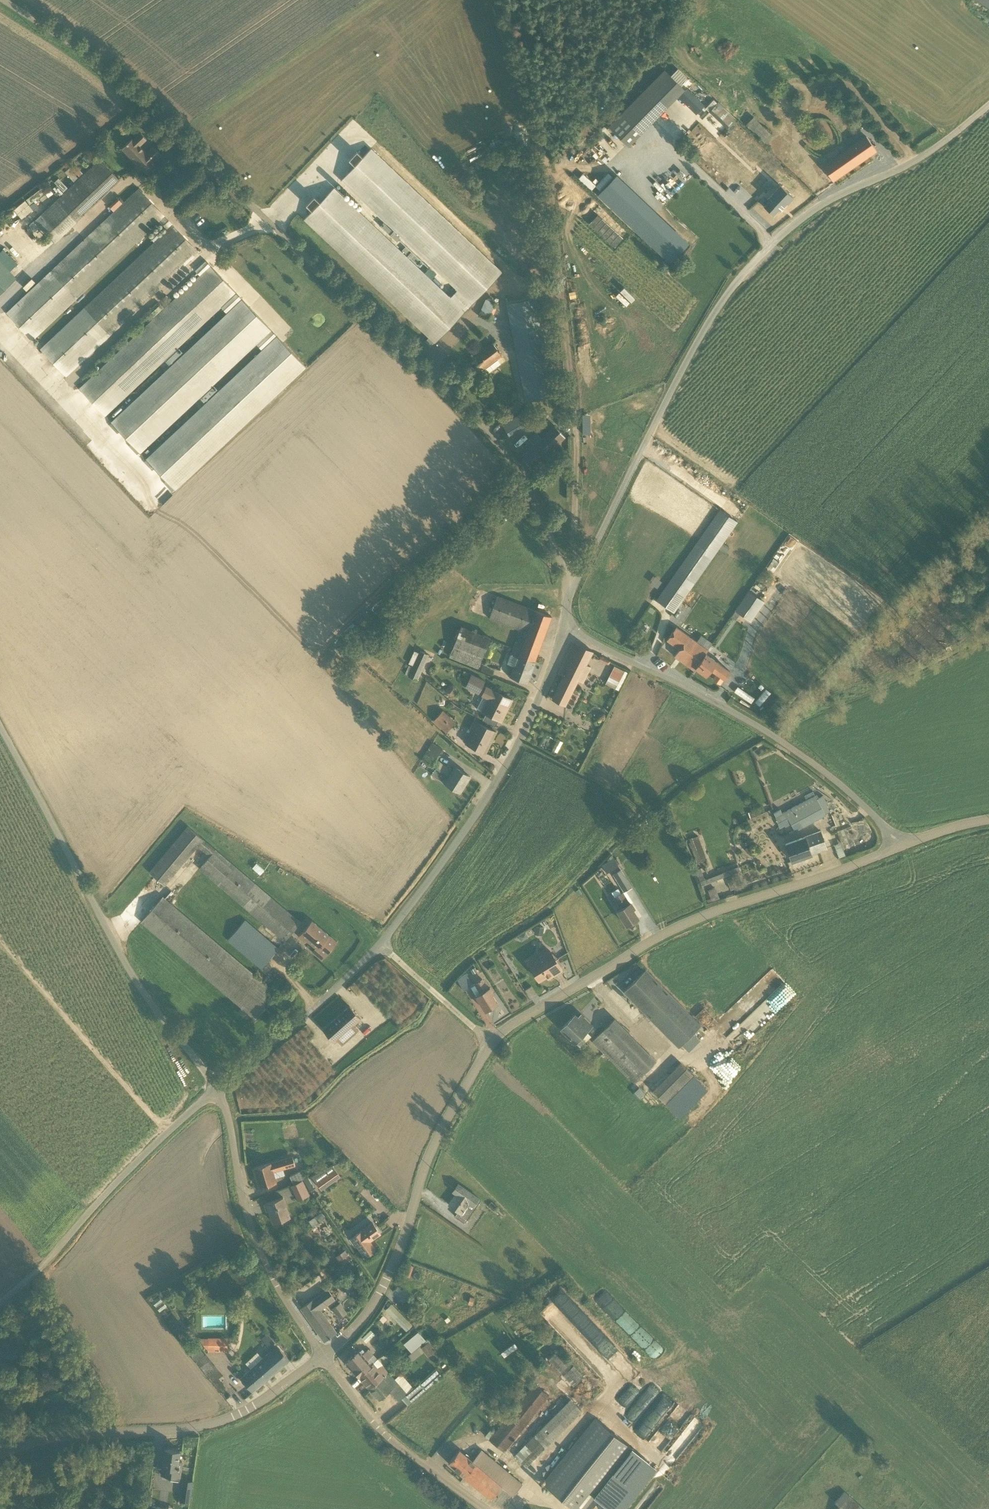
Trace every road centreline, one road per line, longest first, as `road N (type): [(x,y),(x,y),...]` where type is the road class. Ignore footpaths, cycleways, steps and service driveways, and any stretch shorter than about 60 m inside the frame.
road 1 (unclassified): [(2,0),(91,58),(222,174),(508,452),(570,587)]
road 2 (unclassified): [(570,587),(698,337),(763,251),(841,194),(903,169),(988,104)]
road 3 (track): [(492,0),(549,190),(567,312),(570,587)]
road 4 (unclassified): [(900,846),(661,936),(491,1044)]
road 5 (unclassified): [(0,727),(123,959),(217,1090)]
road 6 (unclassified): [(566,629),(759,728),(867,808),(900,846)]
road 7 (unclassified): [(382,946),(501,776),(566,629)]
road 8 (unclassified): [(491,1044),(424,1171),(381,1291),(323,1360)]
road 9 (unclassified): [(0,1454),(89,1433),(206,1426),(261,1402),(323,1360)]
road 10 (unclassified): [(0,1304),(217,1090)]
road 11 (unclassified): [(217,1090),(256,1244),(323,1360)]
road 12 (unclassified): [(323,1360),(372,1422),(485,1508)]
road 13 (unclassified): [(217,1090),(382,946)]
road 14 (unclassified): [(382,946),(491,1044)]

